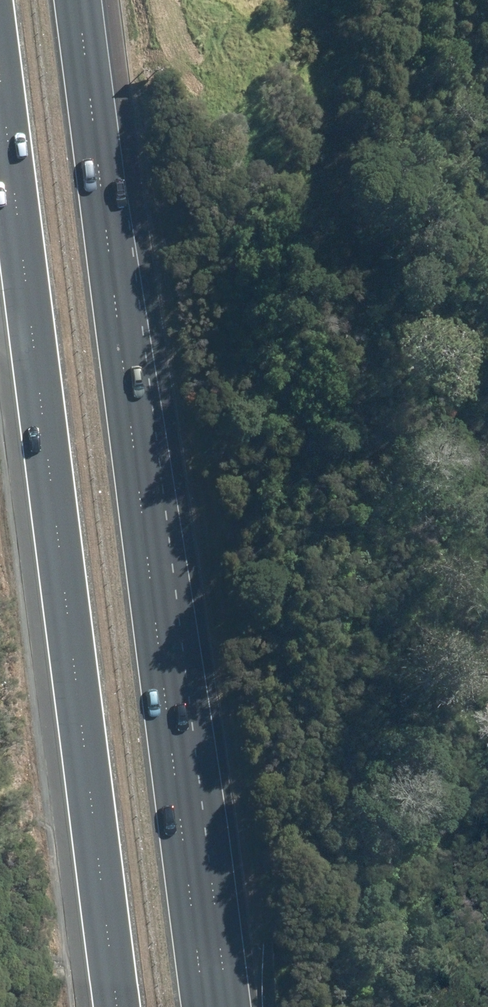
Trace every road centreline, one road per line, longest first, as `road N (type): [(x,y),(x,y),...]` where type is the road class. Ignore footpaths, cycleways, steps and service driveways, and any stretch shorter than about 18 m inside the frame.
road 1 (motorway): [(81,0),(221,1006)]
road 2 (motorway): [(117,1006),(0,79)]

